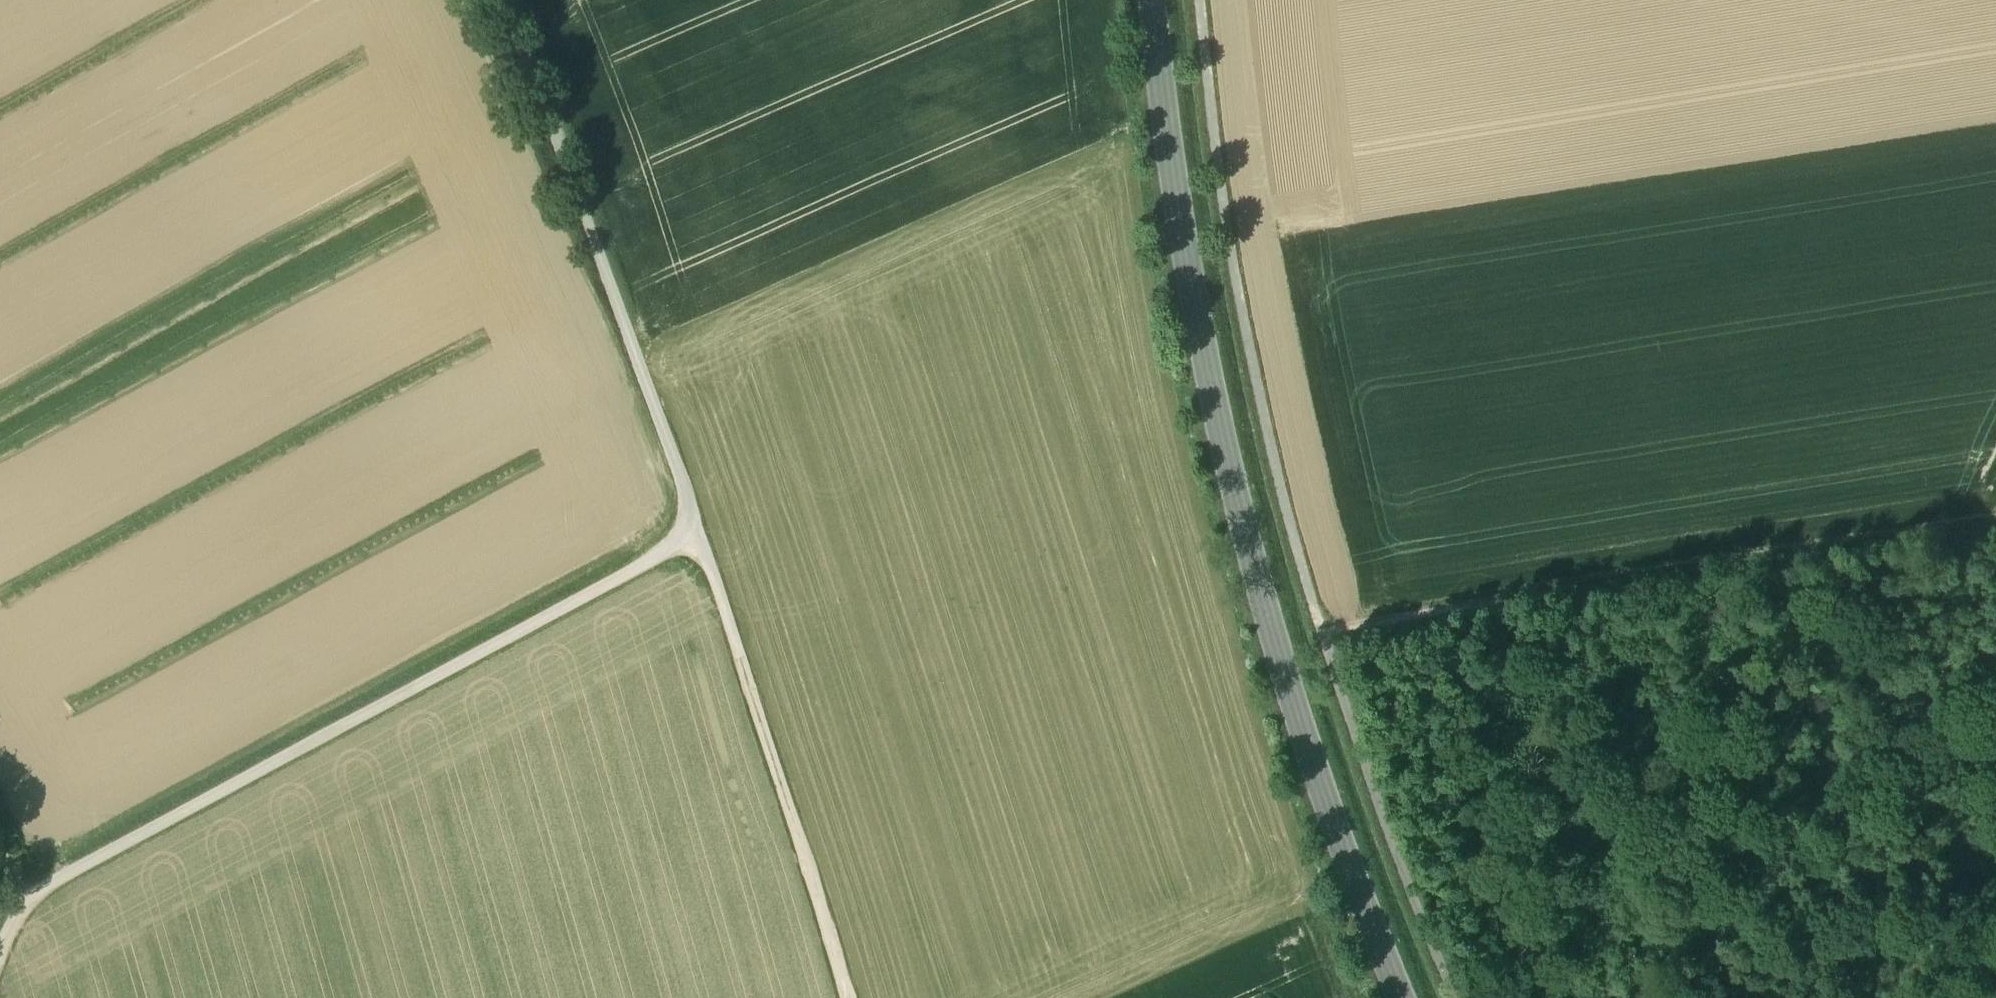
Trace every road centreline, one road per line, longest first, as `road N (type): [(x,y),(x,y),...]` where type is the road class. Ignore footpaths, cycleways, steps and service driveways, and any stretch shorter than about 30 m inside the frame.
road 1 (tertiary): [(1152,0),(1186,272),(1250,560),(1292,712),(1401,997)]
road 2 (track): [(1321,642),(1995,529)]
road 3 (track): [(485,0),(707,540)]
road 4 (track): [(707,540),(847,997)]

